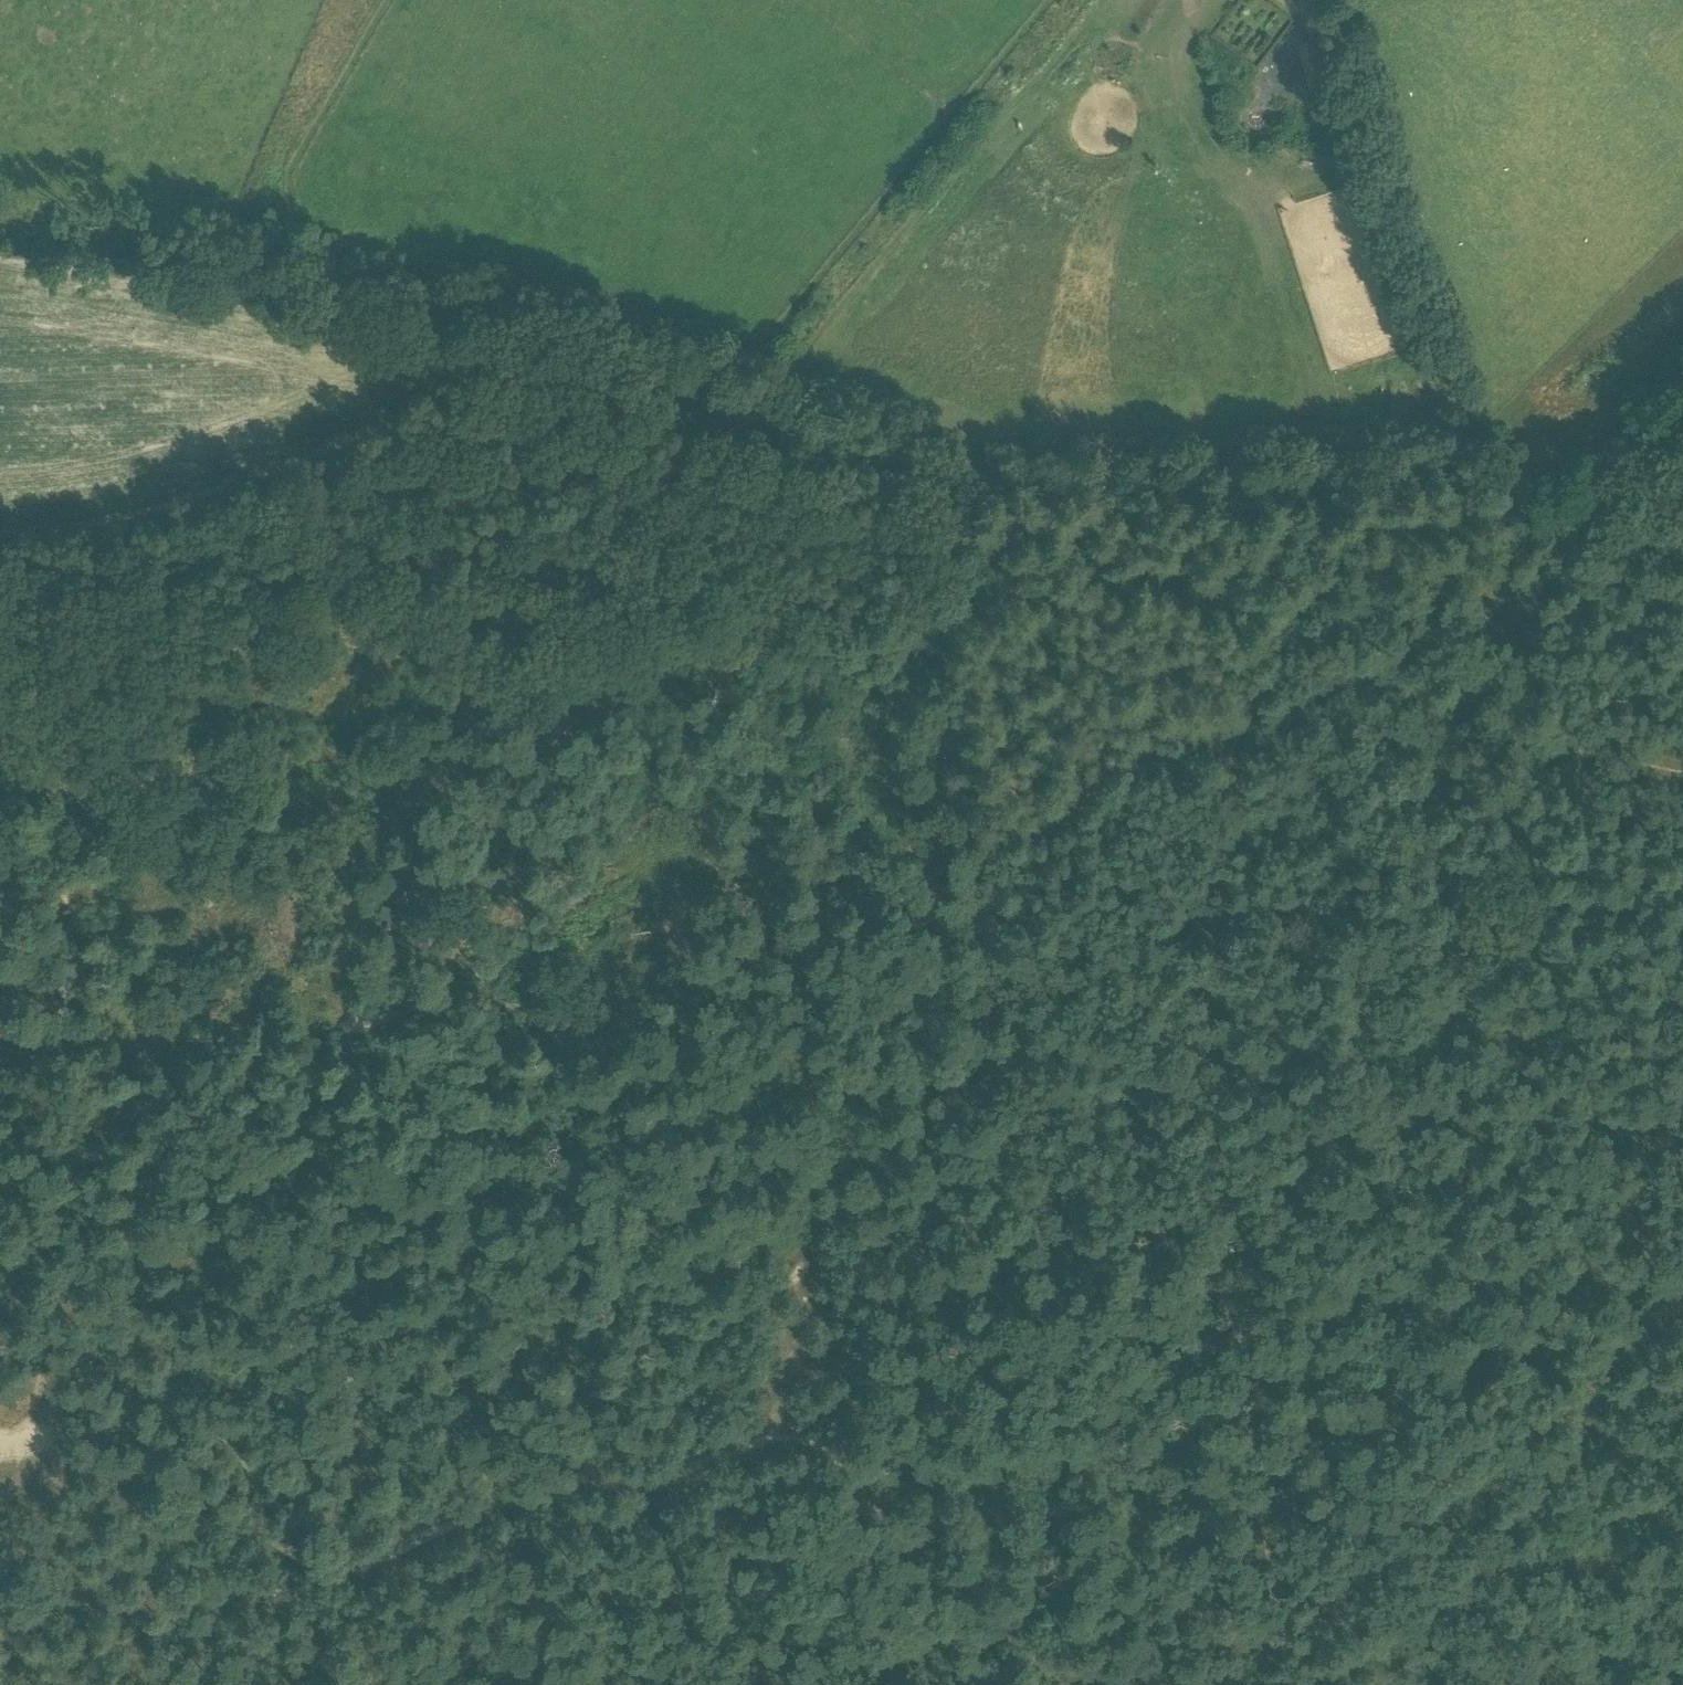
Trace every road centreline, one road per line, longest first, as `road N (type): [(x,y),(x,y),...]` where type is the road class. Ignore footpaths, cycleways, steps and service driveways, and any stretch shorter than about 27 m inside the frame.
road 1 (track): [(0,1434),(130,1428),(218,1435),(234,1447),(261,1526),(313,1568),(353,1564),(601,1481),(806,1433)]

